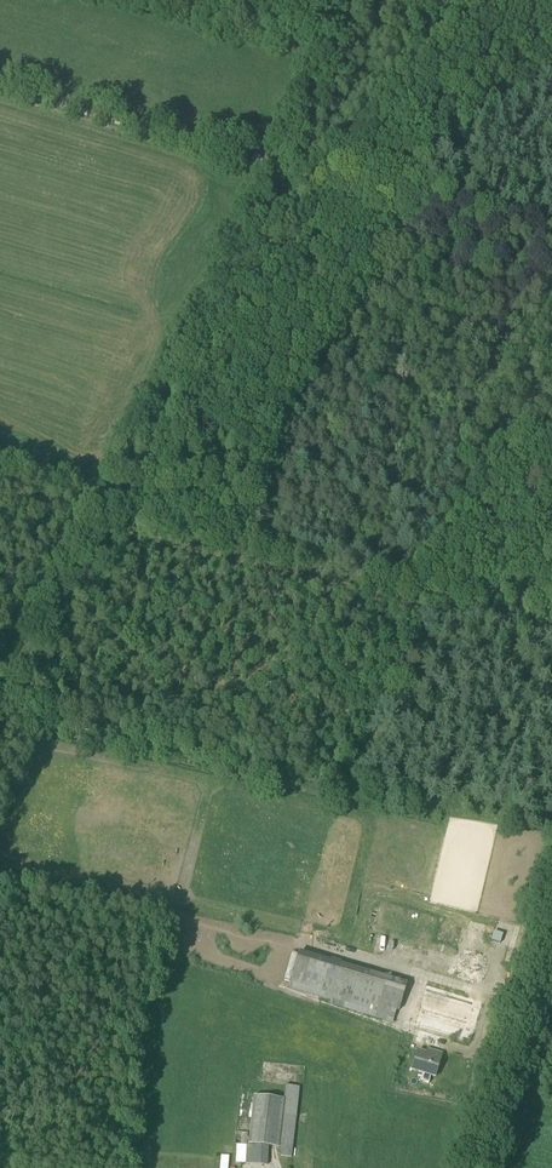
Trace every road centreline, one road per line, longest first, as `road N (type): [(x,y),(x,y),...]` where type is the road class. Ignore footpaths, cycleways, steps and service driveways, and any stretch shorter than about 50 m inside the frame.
road 1 (track): [(0,86),(266,165),(551,221)]
road 2 (track): [(366,0),(109,503)]
road 3 (unclassified): [(473,1167),(551,880)]
road 4 (track): [(109,503),(0,708)]

